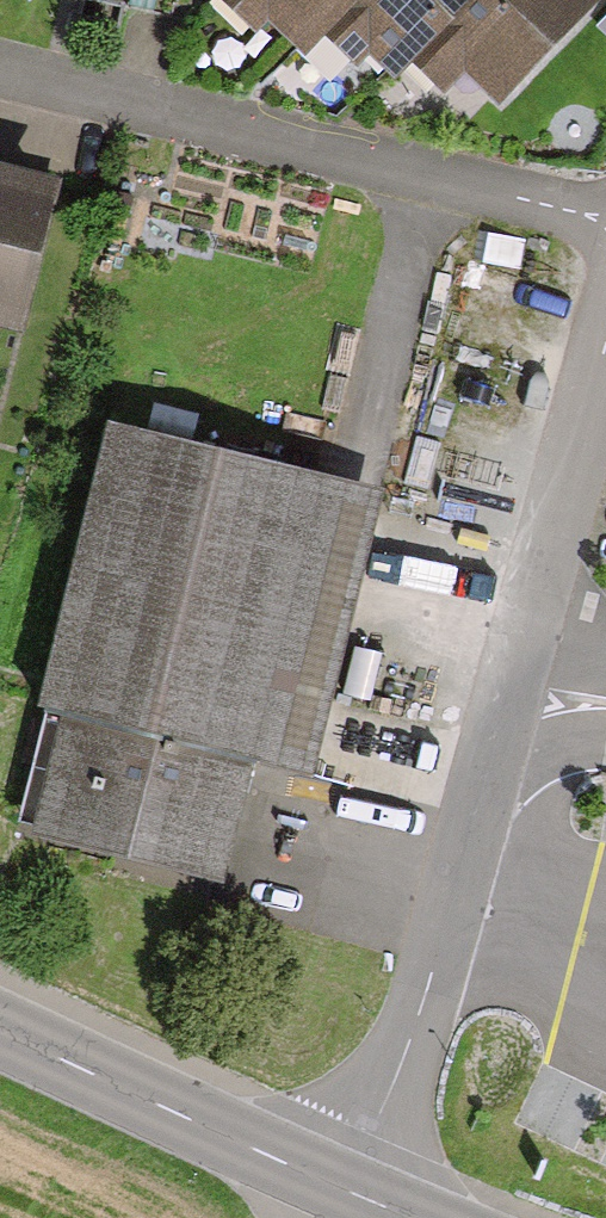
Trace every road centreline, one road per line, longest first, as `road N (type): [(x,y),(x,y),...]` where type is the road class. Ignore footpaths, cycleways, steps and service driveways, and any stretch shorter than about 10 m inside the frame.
road 1 (residential): [(359,1201),(370,1132),(470,854),(605,316)]
road 2 (residential): [(0,71),(605,225)]
road 3 (tertiary): [(359,1201),(0,1032)]

